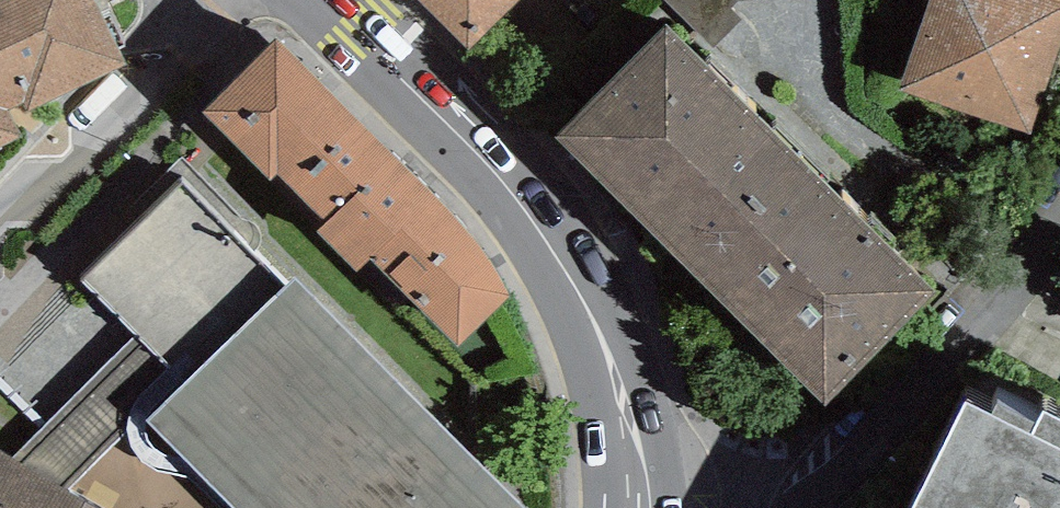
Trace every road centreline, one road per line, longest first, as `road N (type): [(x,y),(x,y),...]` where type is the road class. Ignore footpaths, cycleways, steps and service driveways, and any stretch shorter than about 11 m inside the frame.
road 1 (primary): [(315,0),(463,137),(599,318),(629,391),(650,507)]
road 2 (residential): [(806,507),(938,373),(1059,230)]

